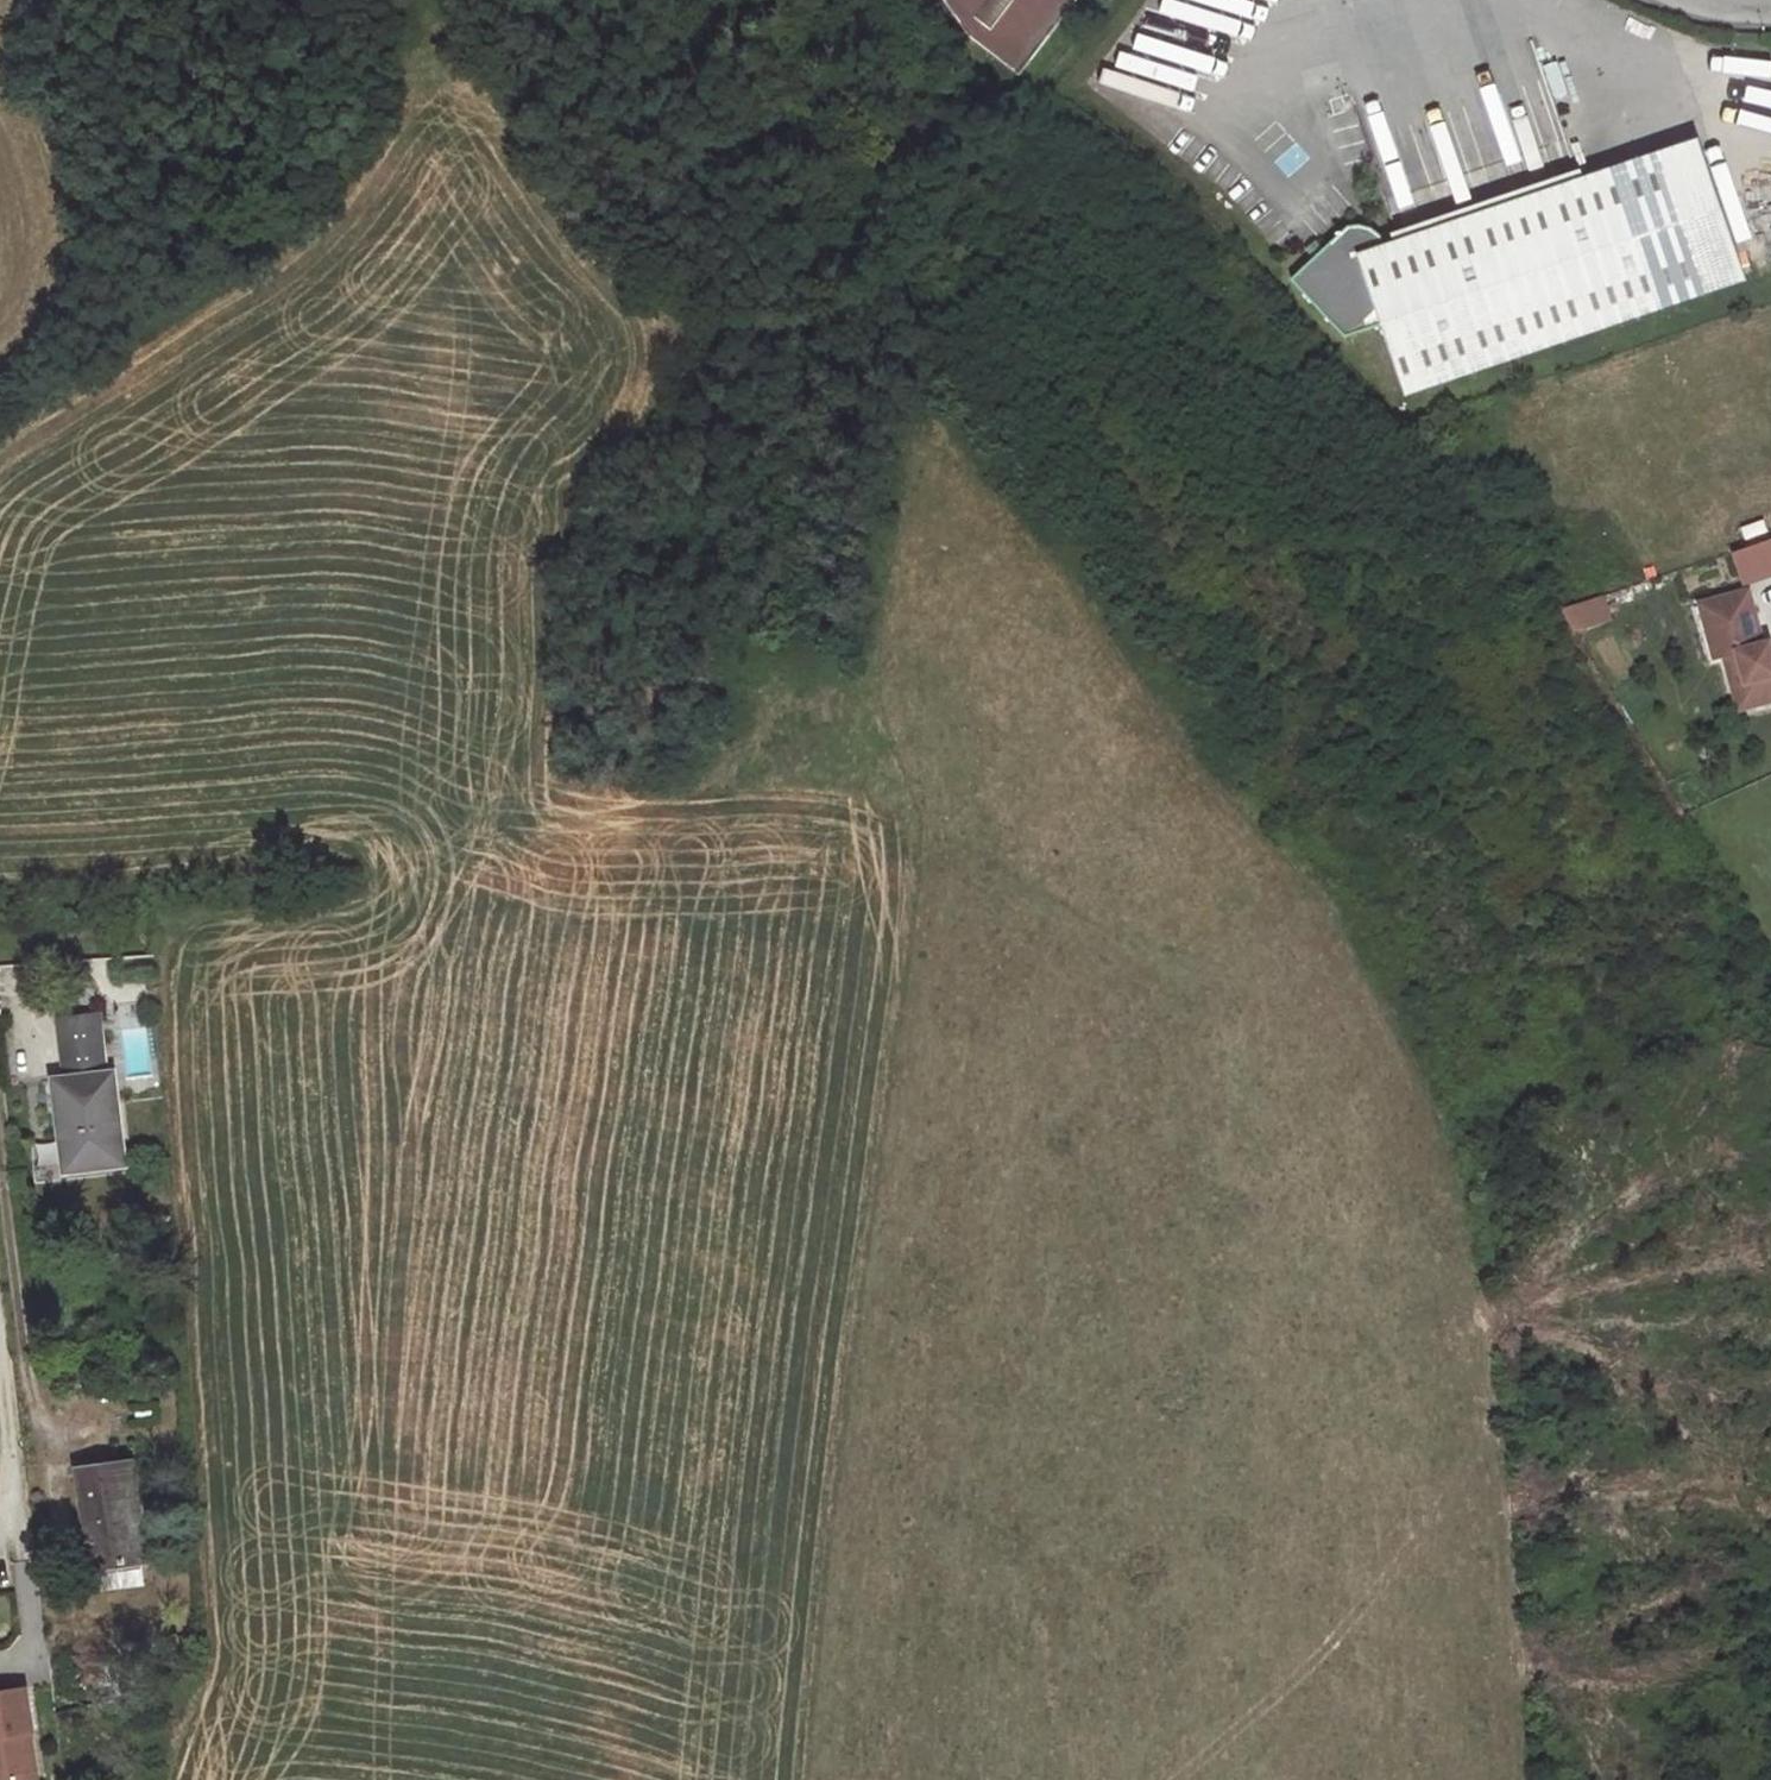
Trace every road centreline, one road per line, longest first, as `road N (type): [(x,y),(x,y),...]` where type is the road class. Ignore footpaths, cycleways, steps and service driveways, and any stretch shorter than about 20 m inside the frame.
road 1 (track): [(26,1449),(0,1245)]

